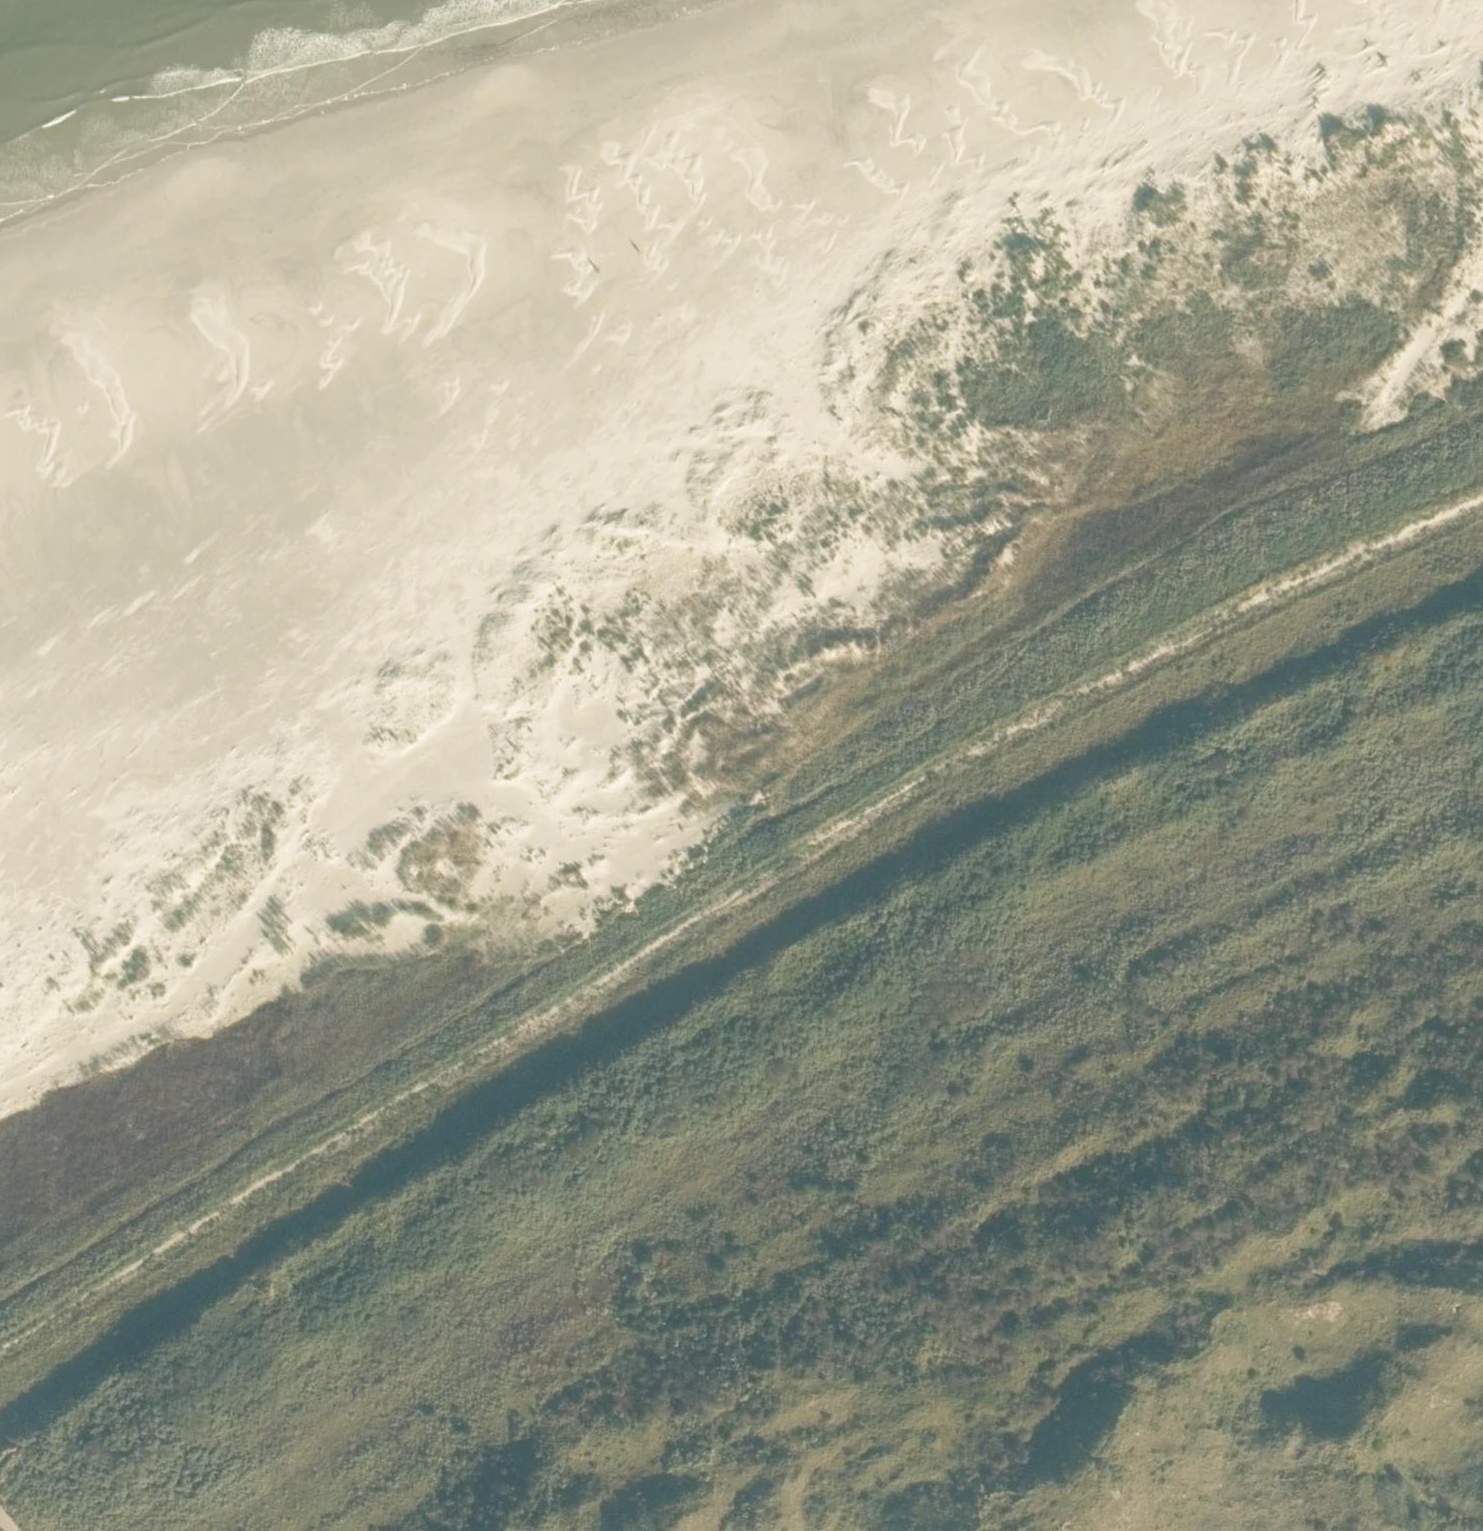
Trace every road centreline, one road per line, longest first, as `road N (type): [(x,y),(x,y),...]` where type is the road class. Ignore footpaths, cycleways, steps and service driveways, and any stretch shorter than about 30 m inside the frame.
road 1 (track): [(0,1350),(1152,647),(1384,538),(1482,502)]
road 2 (track): [(1384,538),(1482,331)]

